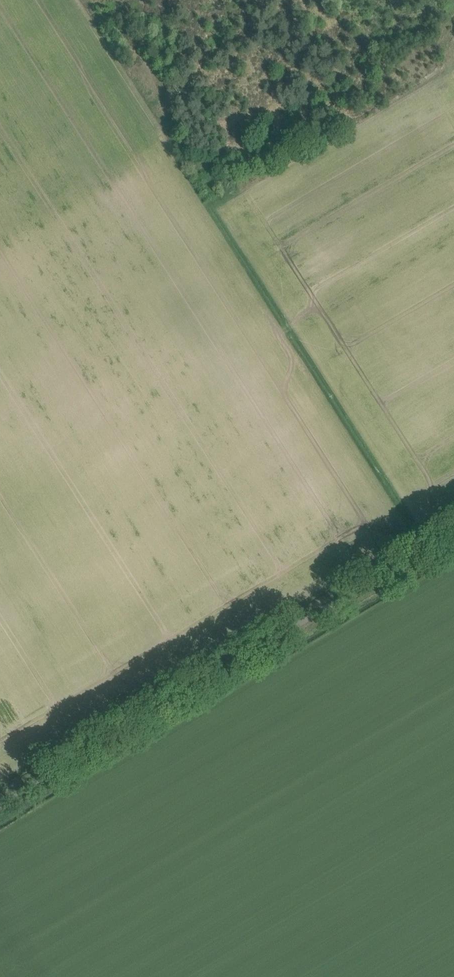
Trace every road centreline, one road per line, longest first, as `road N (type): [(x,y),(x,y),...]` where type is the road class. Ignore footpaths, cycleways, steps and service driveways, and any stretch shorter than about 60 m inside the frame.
road 1 (unclassified): [(0,802),(453,529)]

